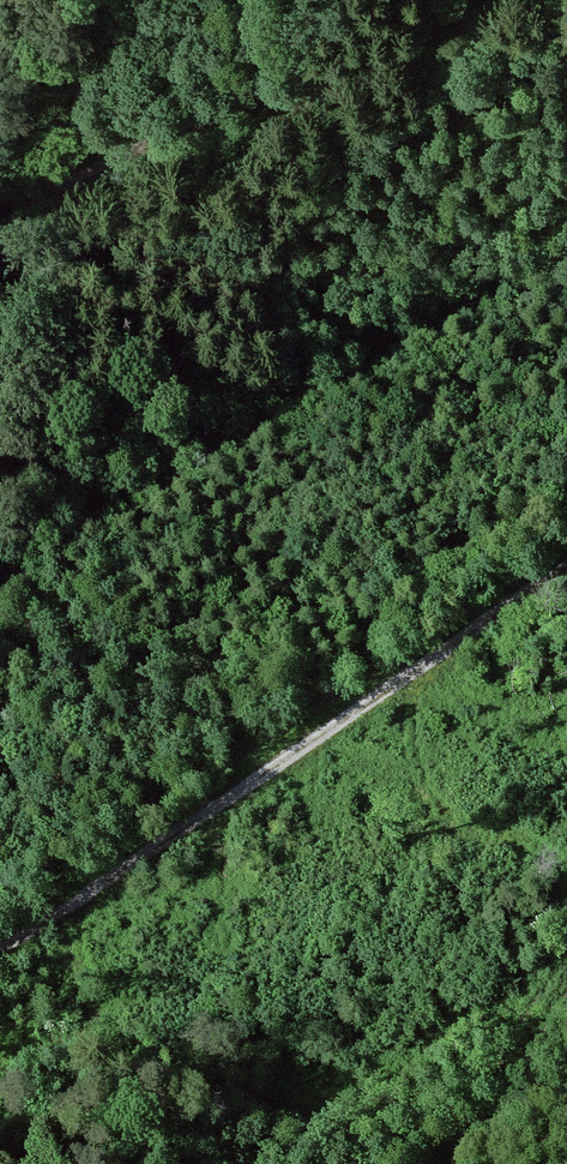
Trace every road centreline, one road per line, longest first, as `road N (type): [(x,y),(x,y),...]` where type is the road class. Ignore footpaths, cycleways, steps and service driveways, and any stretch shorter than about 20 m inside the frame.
road 1 (track): [(0,942),(223,781),(566,559)]
road 2 (track): [(566,236),(332,380),(0,562)]
road 3 (track): [(459,0),(70,179),(0,230)]
road 4 (track): [(566,996),(445,1163)]

